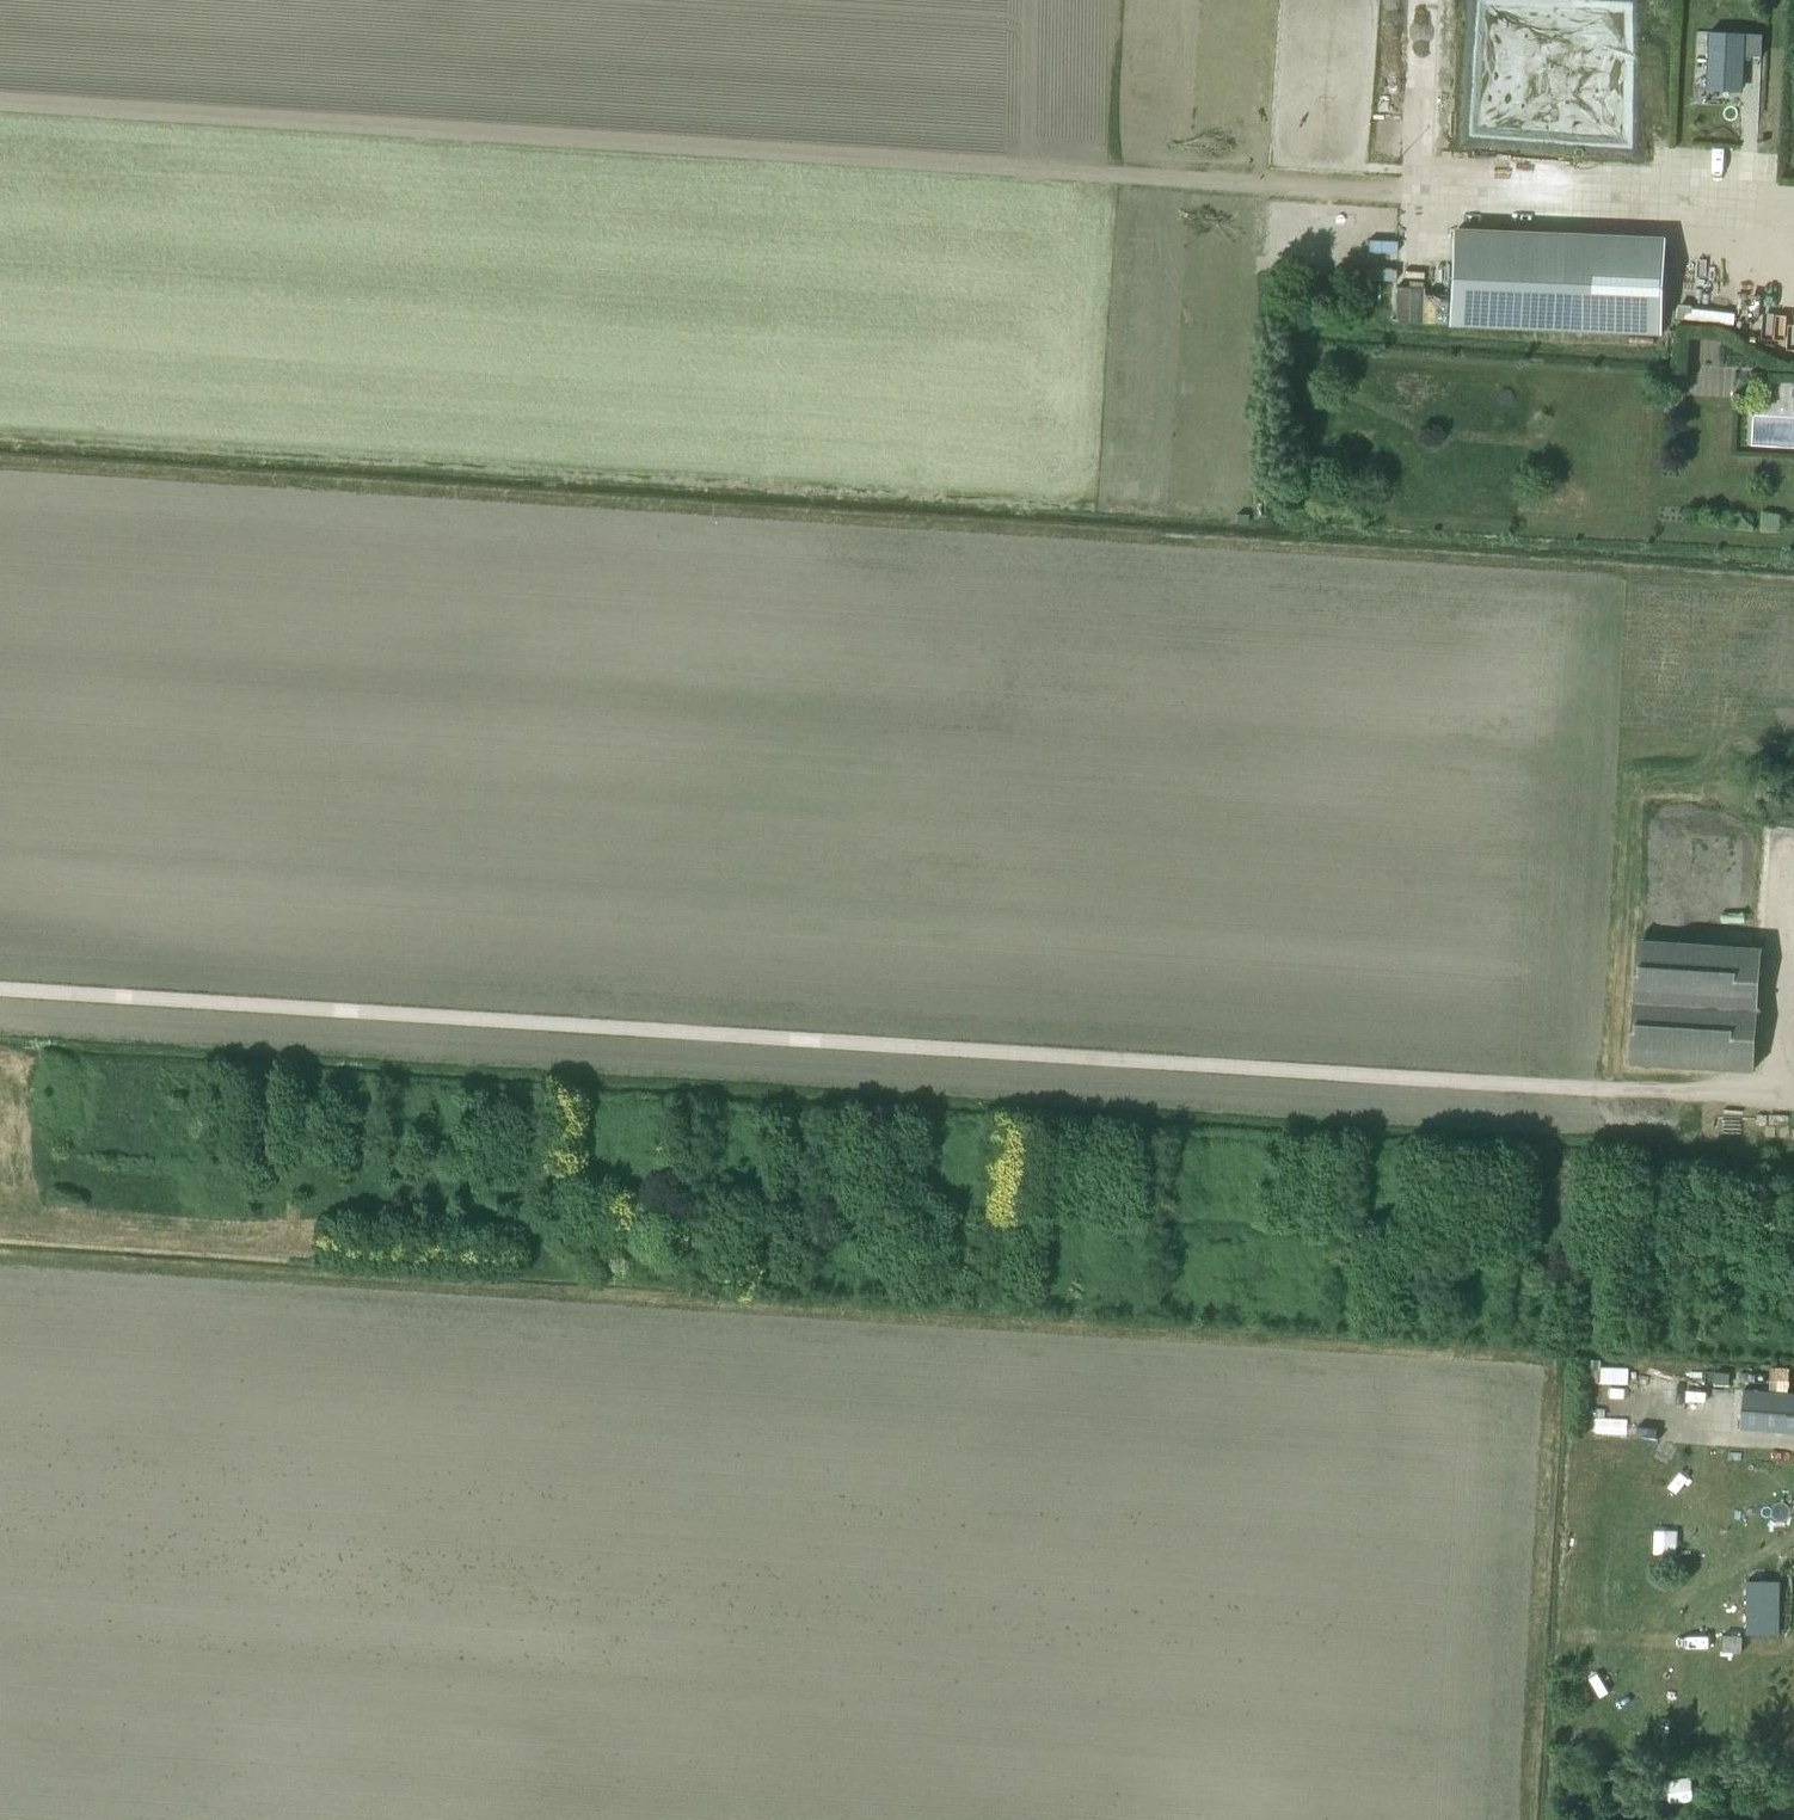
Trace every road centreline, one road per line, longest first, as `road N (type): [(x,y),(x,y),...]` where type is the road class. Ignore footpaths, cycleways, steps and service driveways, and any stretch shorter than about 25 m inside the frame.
road 1 (track): [(1687,1093),(0,988)]
road 2 (track): [(1401,194),(0,102)]

